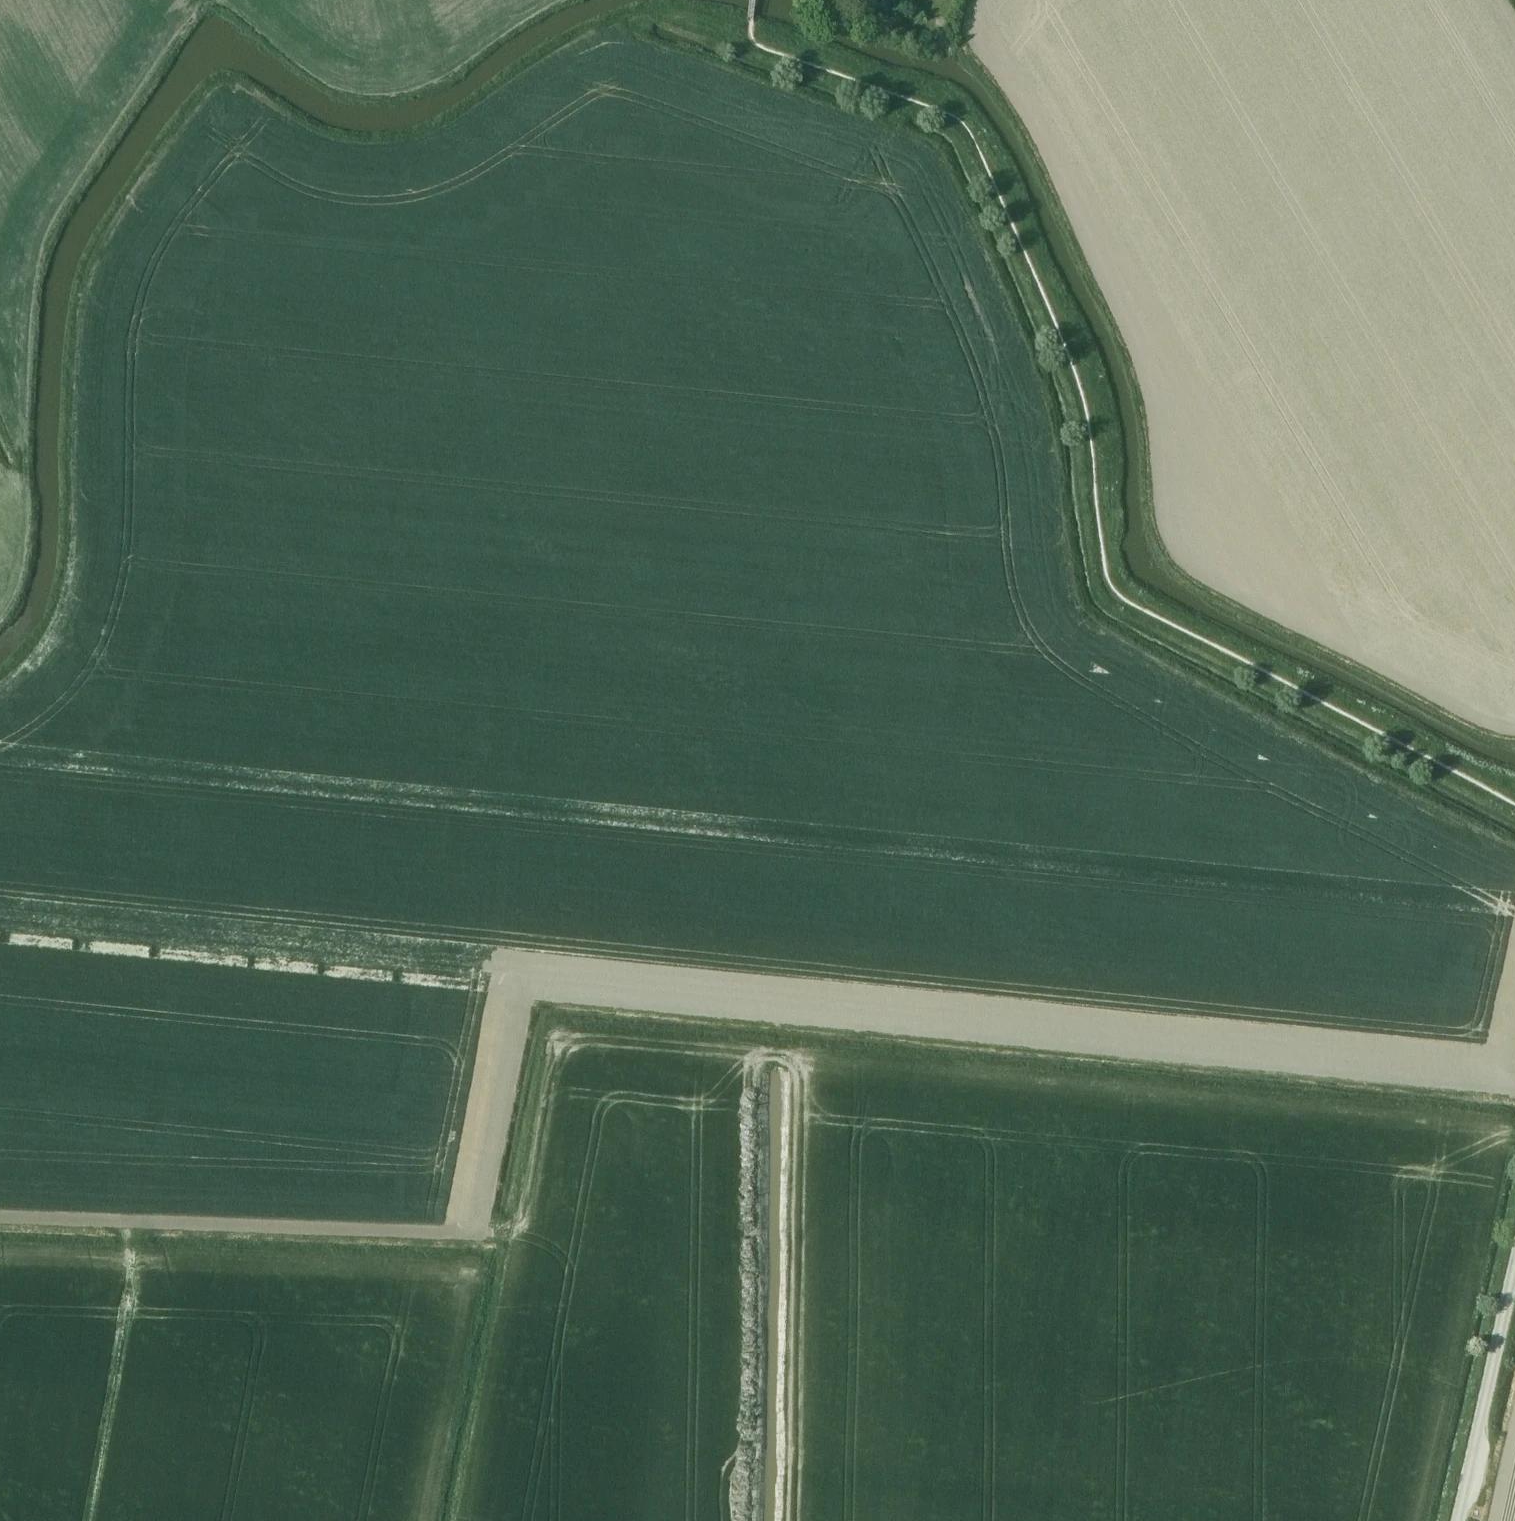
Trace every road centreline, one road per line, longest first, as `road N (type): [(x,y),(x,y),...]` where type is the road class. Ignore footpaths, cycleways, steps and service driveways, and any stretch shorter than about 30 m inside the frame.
road 1 (unclassified): [(1458,1520),(1514,1264)]

